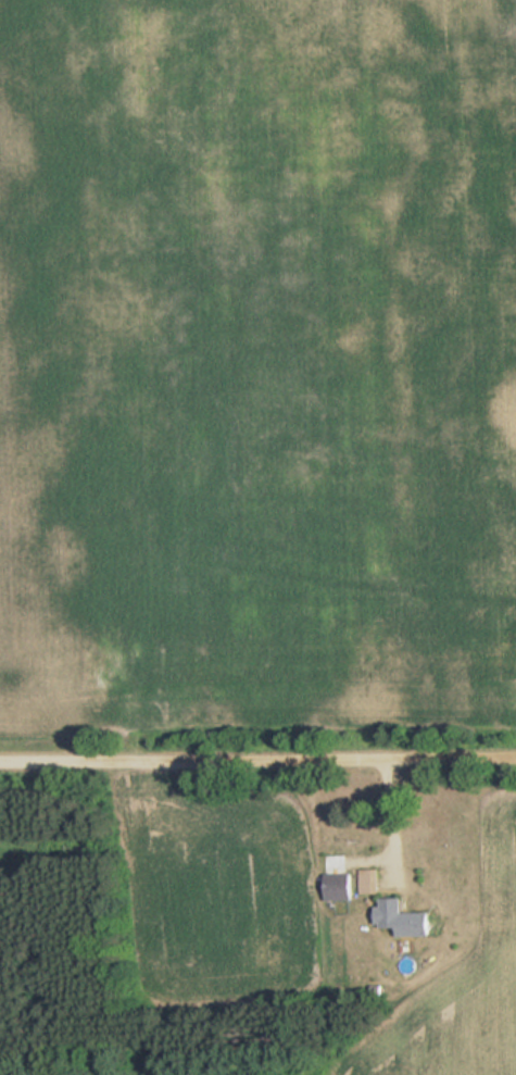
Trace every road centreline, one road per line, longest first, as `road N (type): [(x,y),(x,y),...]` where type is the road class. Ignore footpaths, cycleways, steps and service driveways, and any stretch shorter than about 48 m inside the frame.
road 1 (residential): [(0,767),(515,762)]

